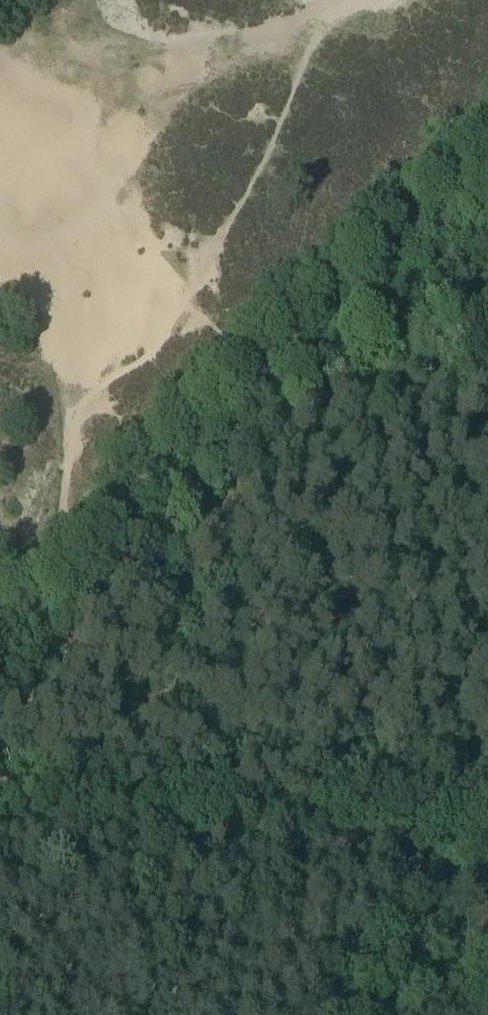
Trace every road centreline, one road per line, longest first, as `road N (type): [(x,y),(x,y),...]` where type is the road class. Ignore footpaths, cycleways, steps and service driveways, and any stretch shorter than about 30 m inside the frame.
road 1 (track): [(0,654),(73,555),(300,354),(487,163)]
road 2 (track): [(487,795),(0,789)]

